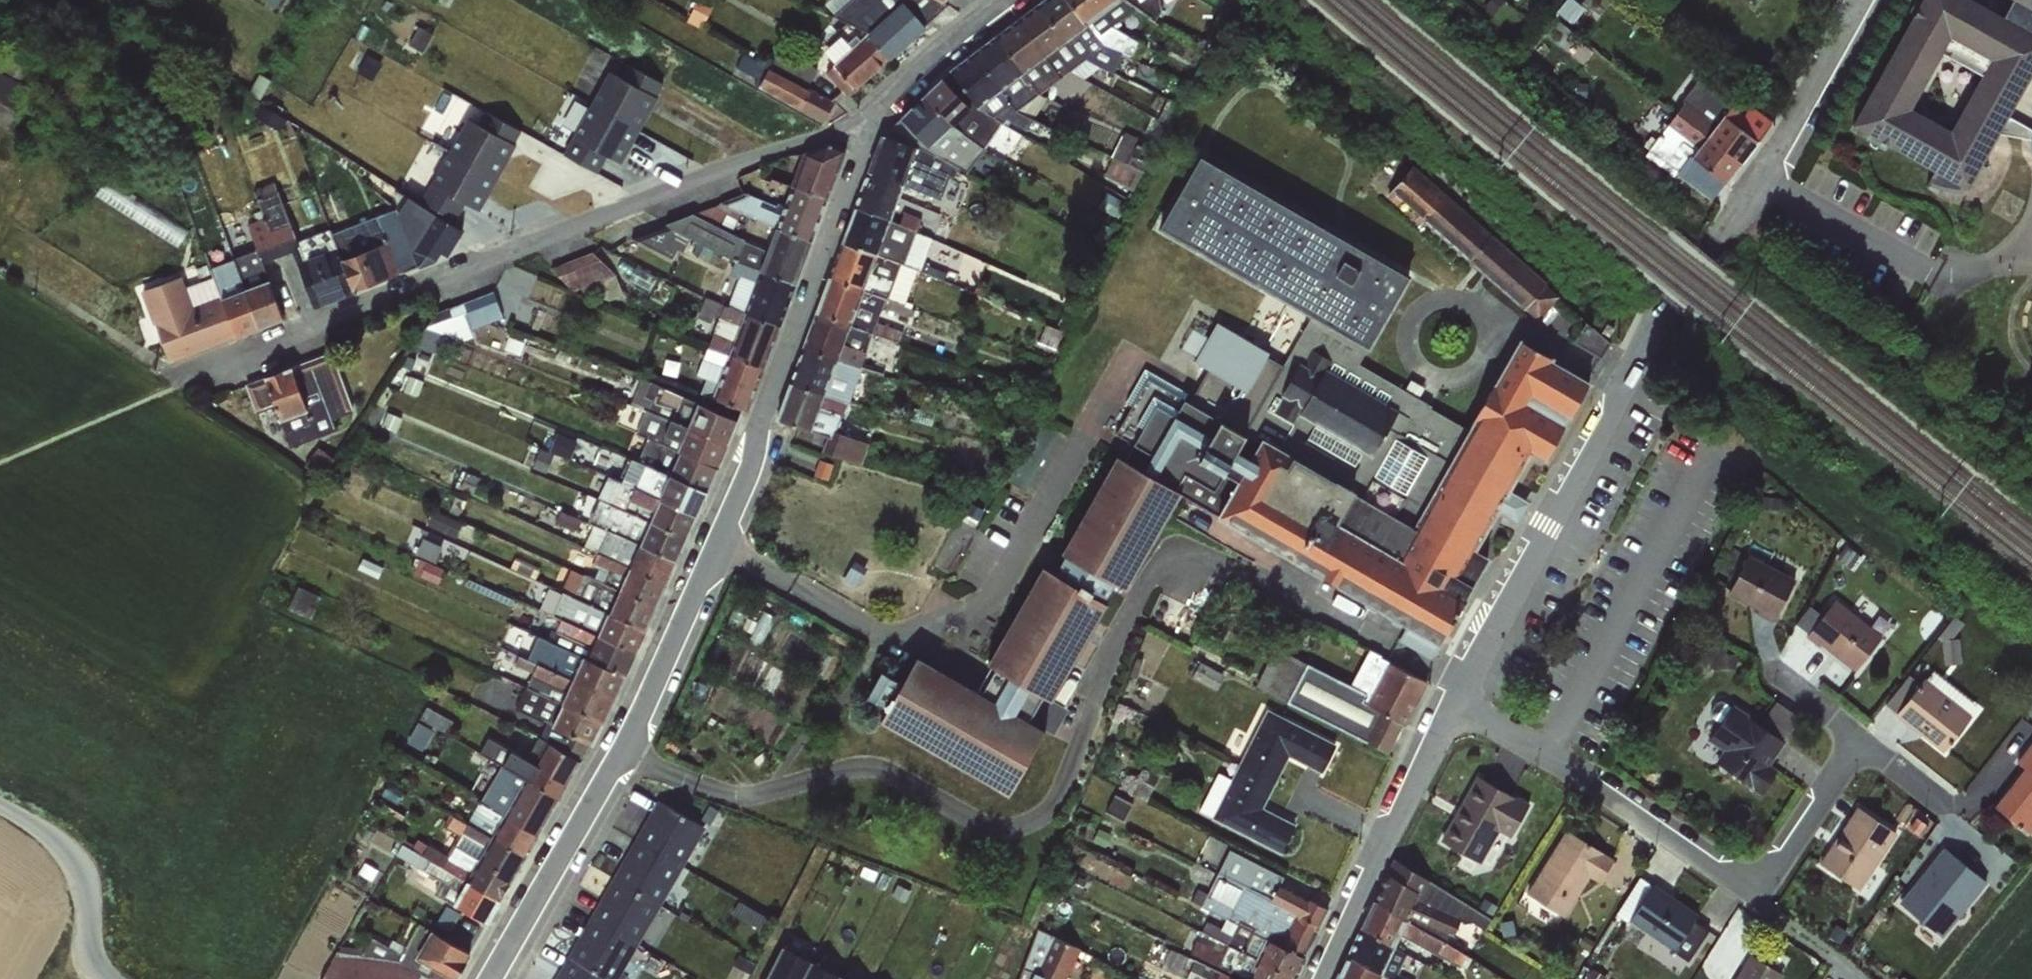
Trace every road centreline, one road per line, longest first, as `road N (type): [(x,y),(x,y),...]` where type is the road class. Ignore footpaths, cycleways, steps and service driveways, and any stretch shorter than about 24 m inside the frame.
road 1 (residential): [(878,109),(716,546),(619,752),(492,978)]
road 2 (residential): [(1453,703),(1671,310),(1768,177),(1869,0)]
road 3 (residential): [(878,109),(834,134),(386,297),(189,380)]
road 4 (residential): [(1453,703),(1768,895),(1867,737)]
road 5 (residential): [(1318,978),(1453,703)]
road 6 (unclassified): [(0,806),(58,841),(80,865),(88,943),(108,978)]
road 7 (residential): [(1007,0),(878,109)]

